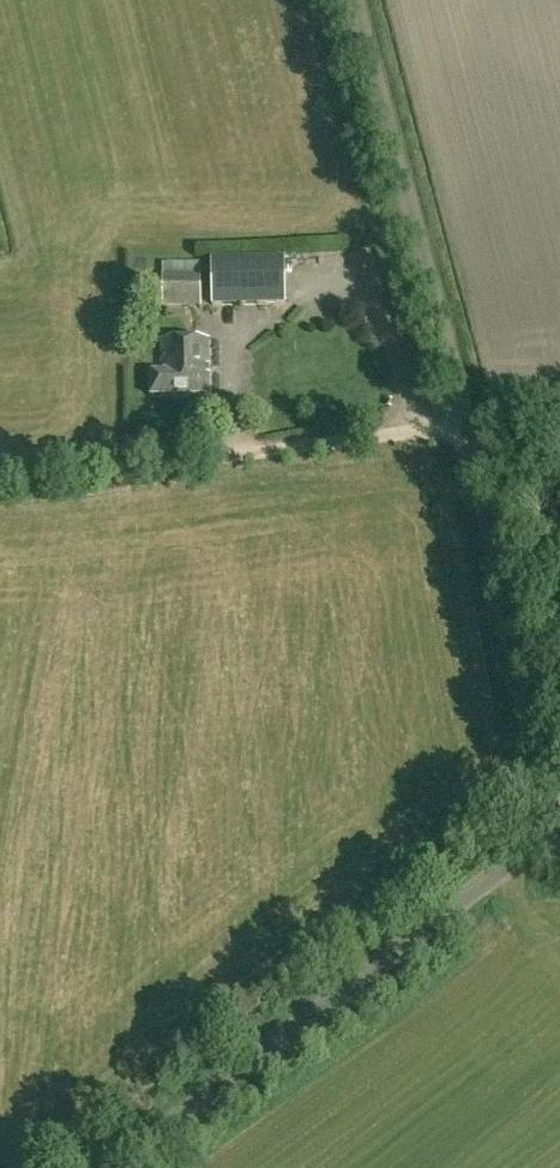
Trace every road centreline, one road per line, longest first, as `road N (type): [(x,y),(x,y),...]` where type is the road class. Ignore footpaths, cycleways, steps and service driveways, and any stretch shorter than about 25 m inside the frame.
road 1 (unclassified): [(540,829),(467,430),(354,0)]
road 2 (unclassified): [(111,1167),(540,829)]
road 3 (track): [(467,430),(0,480)]

